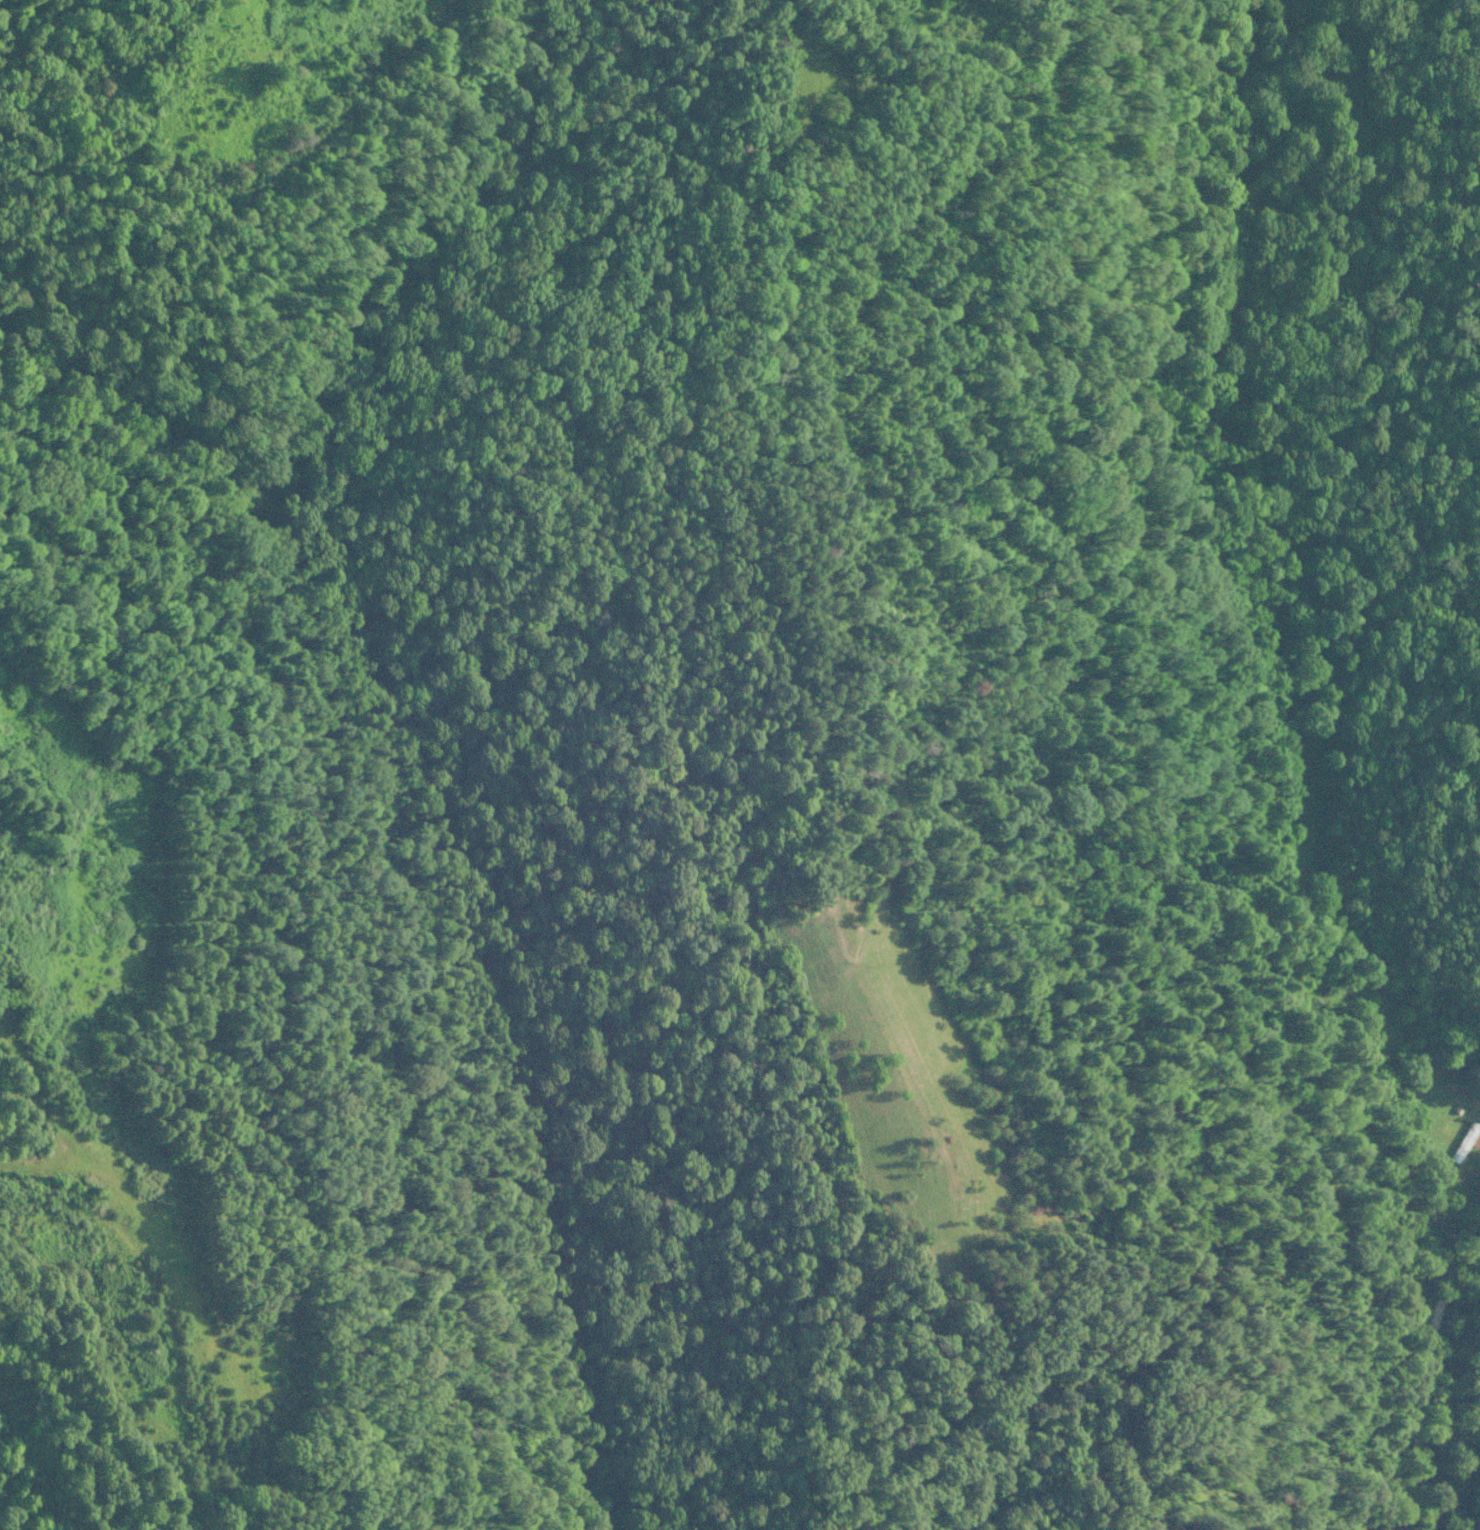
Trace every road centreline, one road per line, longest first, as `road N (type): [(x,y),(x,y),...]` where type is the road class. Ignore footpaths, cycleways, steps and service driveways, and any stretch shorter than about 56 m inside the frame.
road 1 (residential): [(1416,1529),(1479,1396)]

